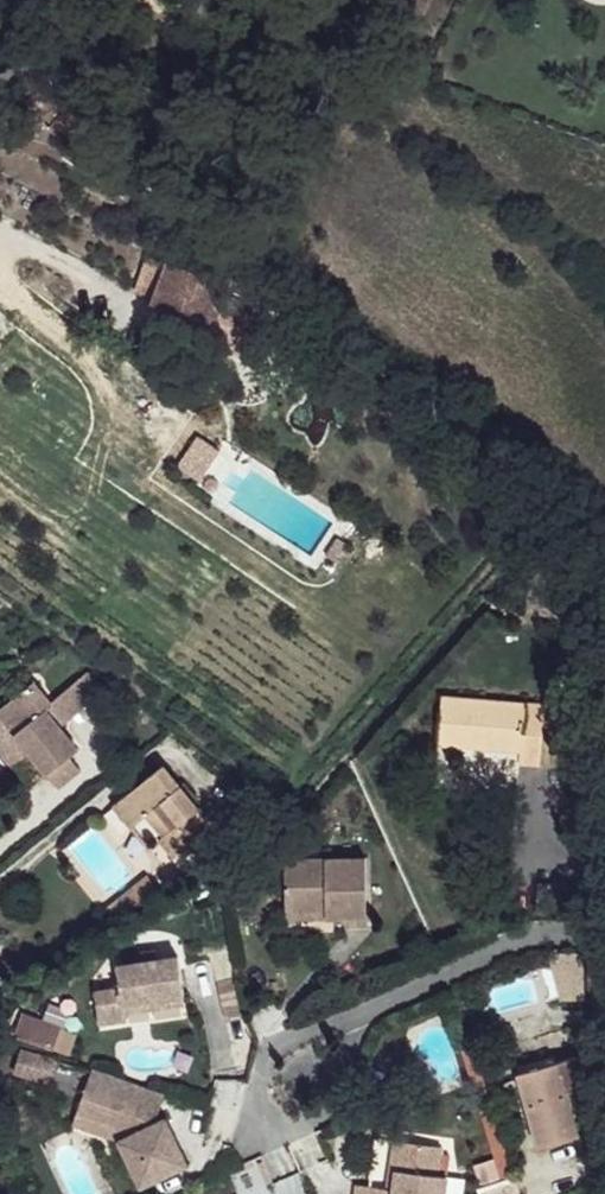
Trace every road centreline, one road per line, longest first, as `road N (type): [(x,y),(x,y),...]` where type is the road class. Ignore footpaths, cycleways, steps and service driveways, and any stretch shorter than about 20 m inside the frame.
road 1 (residential): [(604,1043),(596,947),(574,930),(518,942),(369,1006),(300,1073)]

